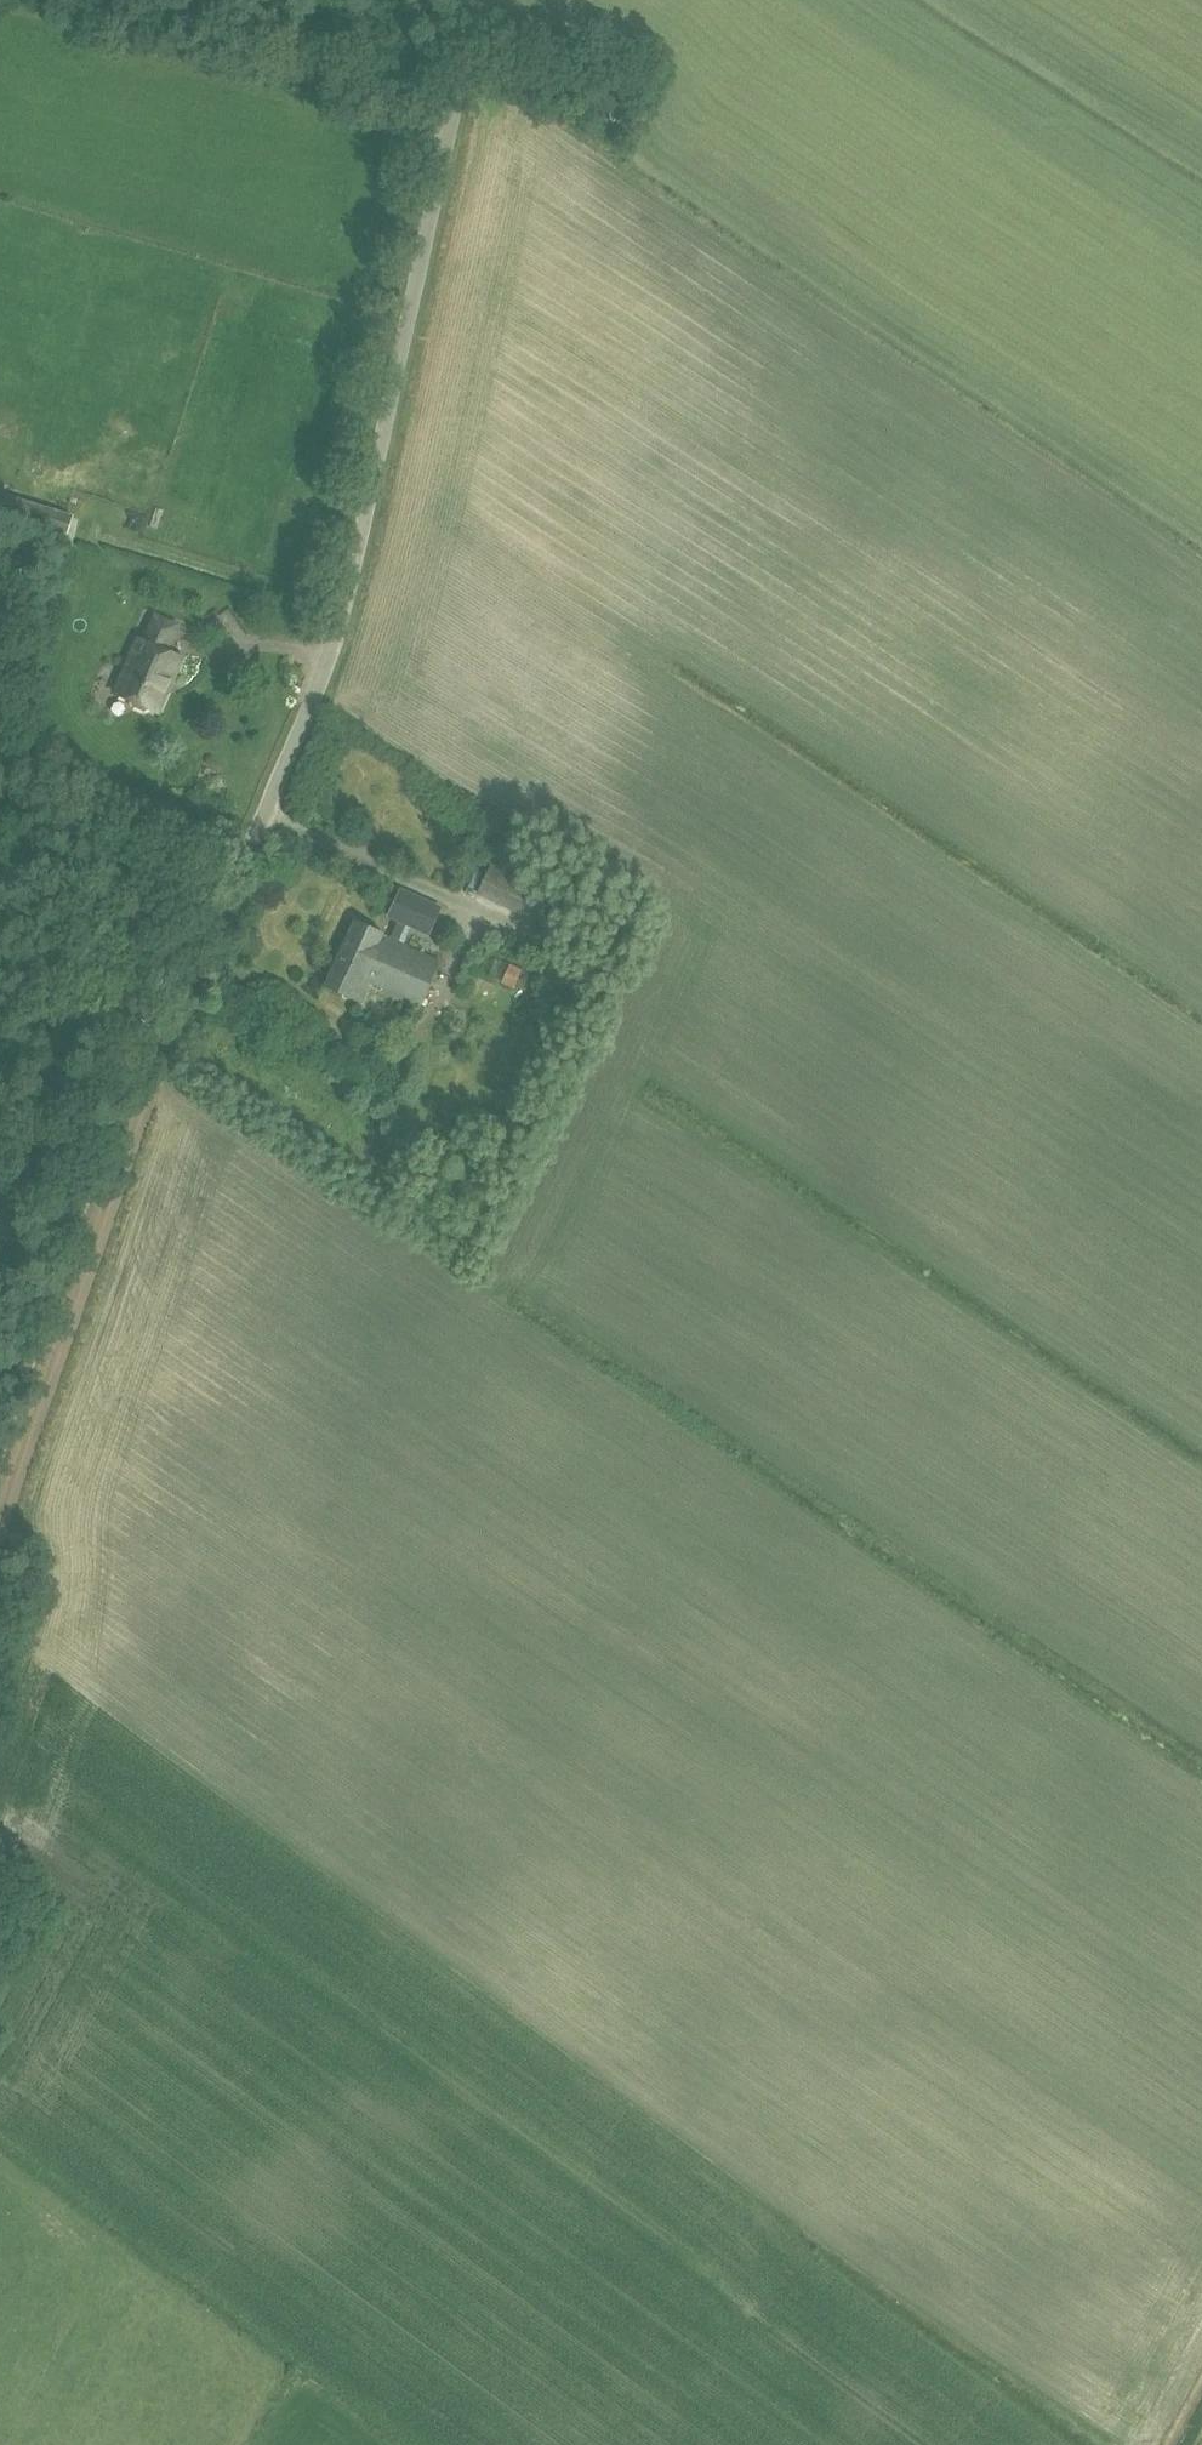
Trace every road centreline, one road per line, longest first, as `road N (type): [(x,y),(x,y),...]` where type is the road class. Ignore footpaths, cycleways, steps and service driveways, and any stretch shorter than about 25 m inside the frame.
road 1 (unclassified): [(231,887),(341,618),(474,0)]
road 2 (track): [(0,1520),(103,1213),(231,887)]
road 3 (track): [(455,110),(132,16)]
road 4 (track): [(231,887),(106,825),(0,742)]

